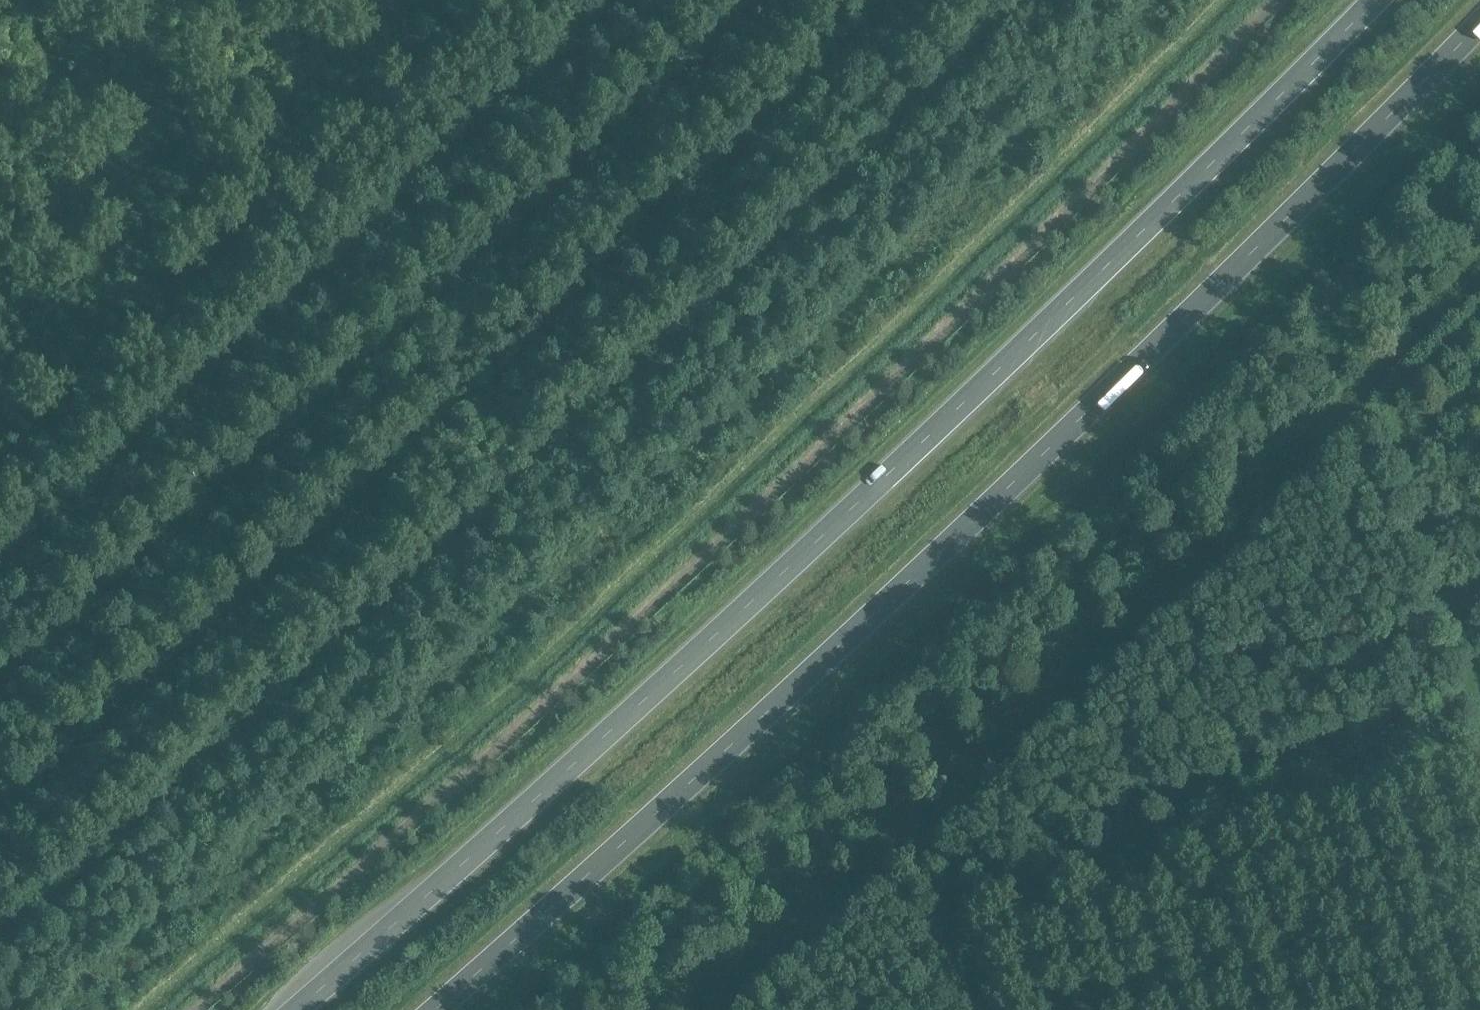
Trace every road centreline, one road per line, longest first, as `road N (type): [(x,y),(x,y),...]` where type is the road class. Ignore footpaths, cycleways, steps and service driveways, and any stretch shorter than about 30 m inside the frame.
road 1 (trunk): [(1376,0),(1178,199),(599,744),(300,1009)]
road 2 (trunk): [(436,1009),(1058,444),(1479,24)]

